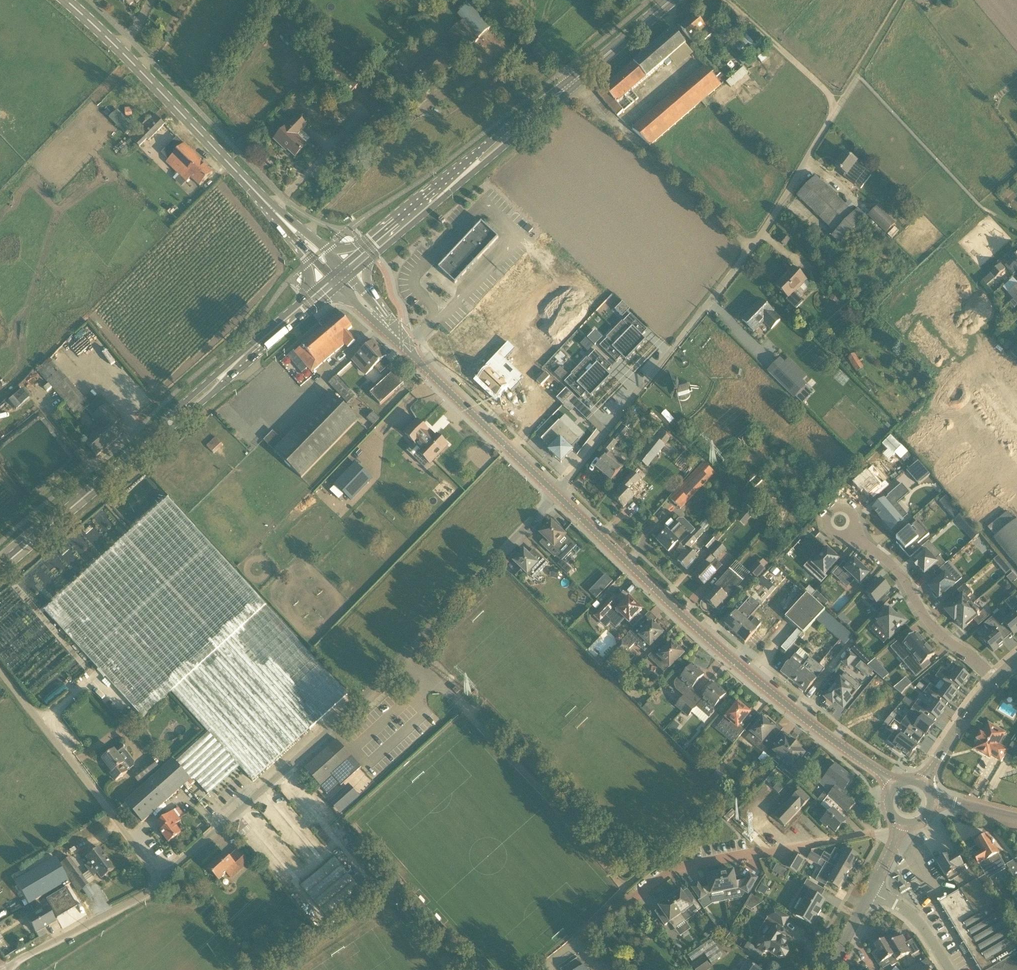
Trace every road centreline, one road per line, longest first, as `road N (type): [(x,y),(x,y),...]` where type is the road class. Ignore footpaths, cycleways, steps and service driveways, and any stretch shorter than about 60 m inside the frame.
road 1 (unclassified): [(162,885),(427,635),(557,495)]
road 2 (unclassified): [(557,495),(751,249),(858,76)]
road 3 (tertiary): [(892,788),(757,683),(557,495)]
road 4 (primary): [(0,569),(331,284)]
road 5 (unclassified): [(612,913),(673,870),(896,836)]
road 6 (secondary): [(271,208),(64,0)]
road 7 (primary): [(346,271),(570,85)]
road 8 (tertiary): [(557,495),(406,348)]
road 9 (residential): [(865,539),(933,628),(995,678)]
road 10 (unclassified): [(4,969),(162,885)]
road 11 (track): [(726,0),(822,86),(837,111)]
road 12 (unclassified): [(162,885),(70,765)]
road 13 (primary): [(570,85),(671,0)]
road 14 (residential): [(918,783),(995,678)]
road 15 (residential): [(570,85),(485,0)]

